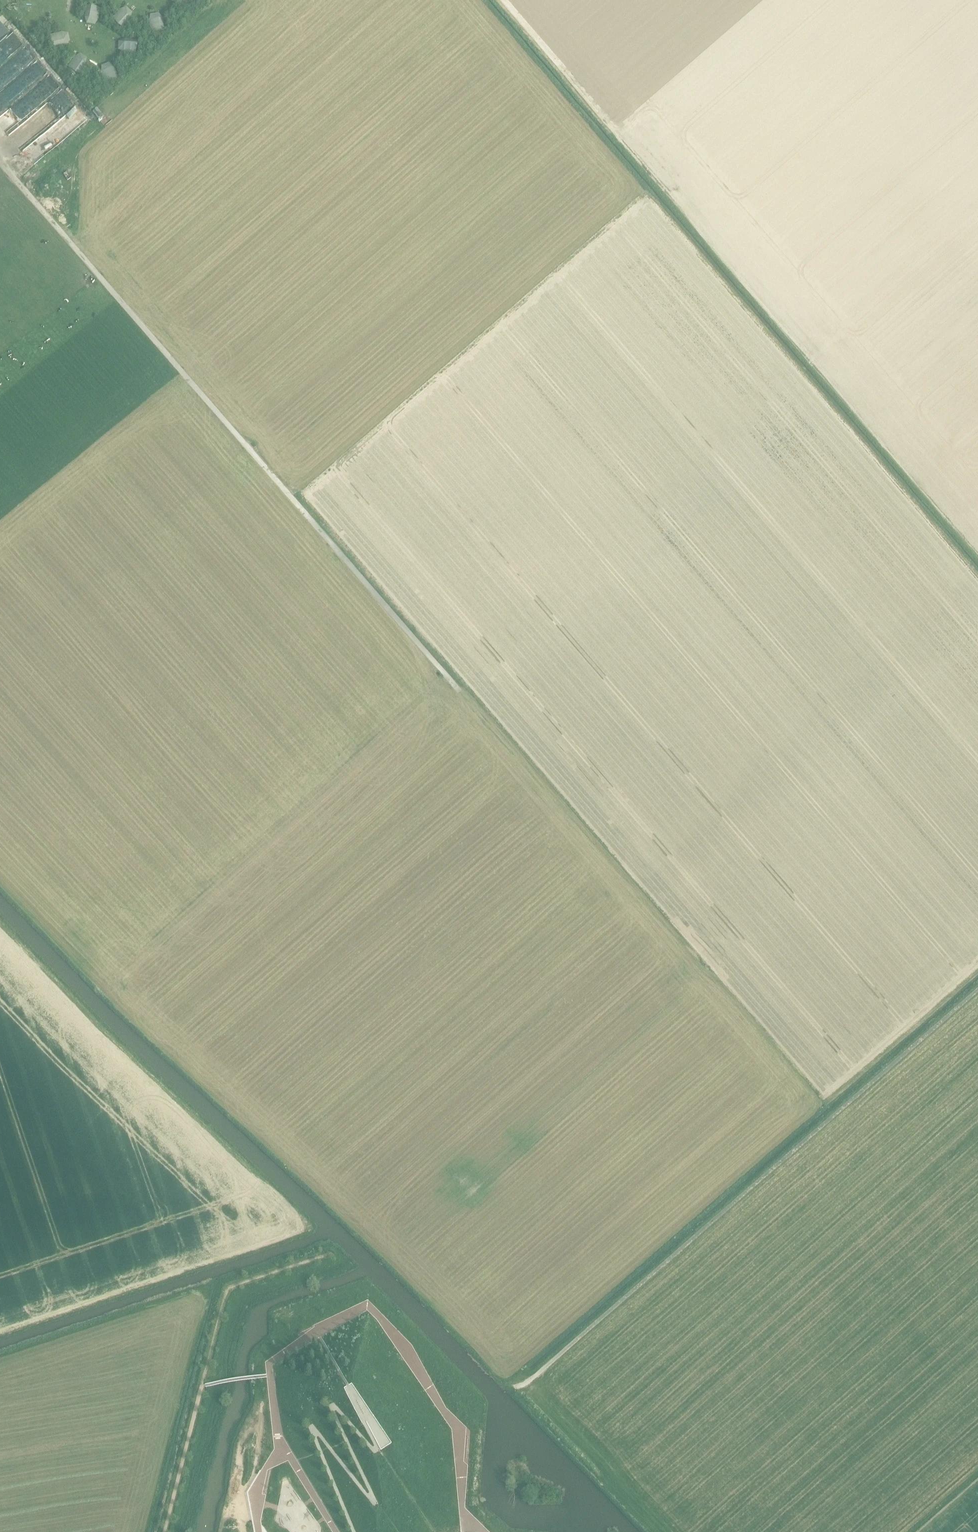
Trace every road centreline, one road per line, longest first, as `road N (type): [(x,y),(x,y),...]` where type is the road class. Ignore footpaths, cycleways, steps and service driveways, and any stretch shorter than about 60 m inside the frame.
road 1 (track): [(460,691),(14,176)]
road 2 (track): [(531,1377),(977,990)]

